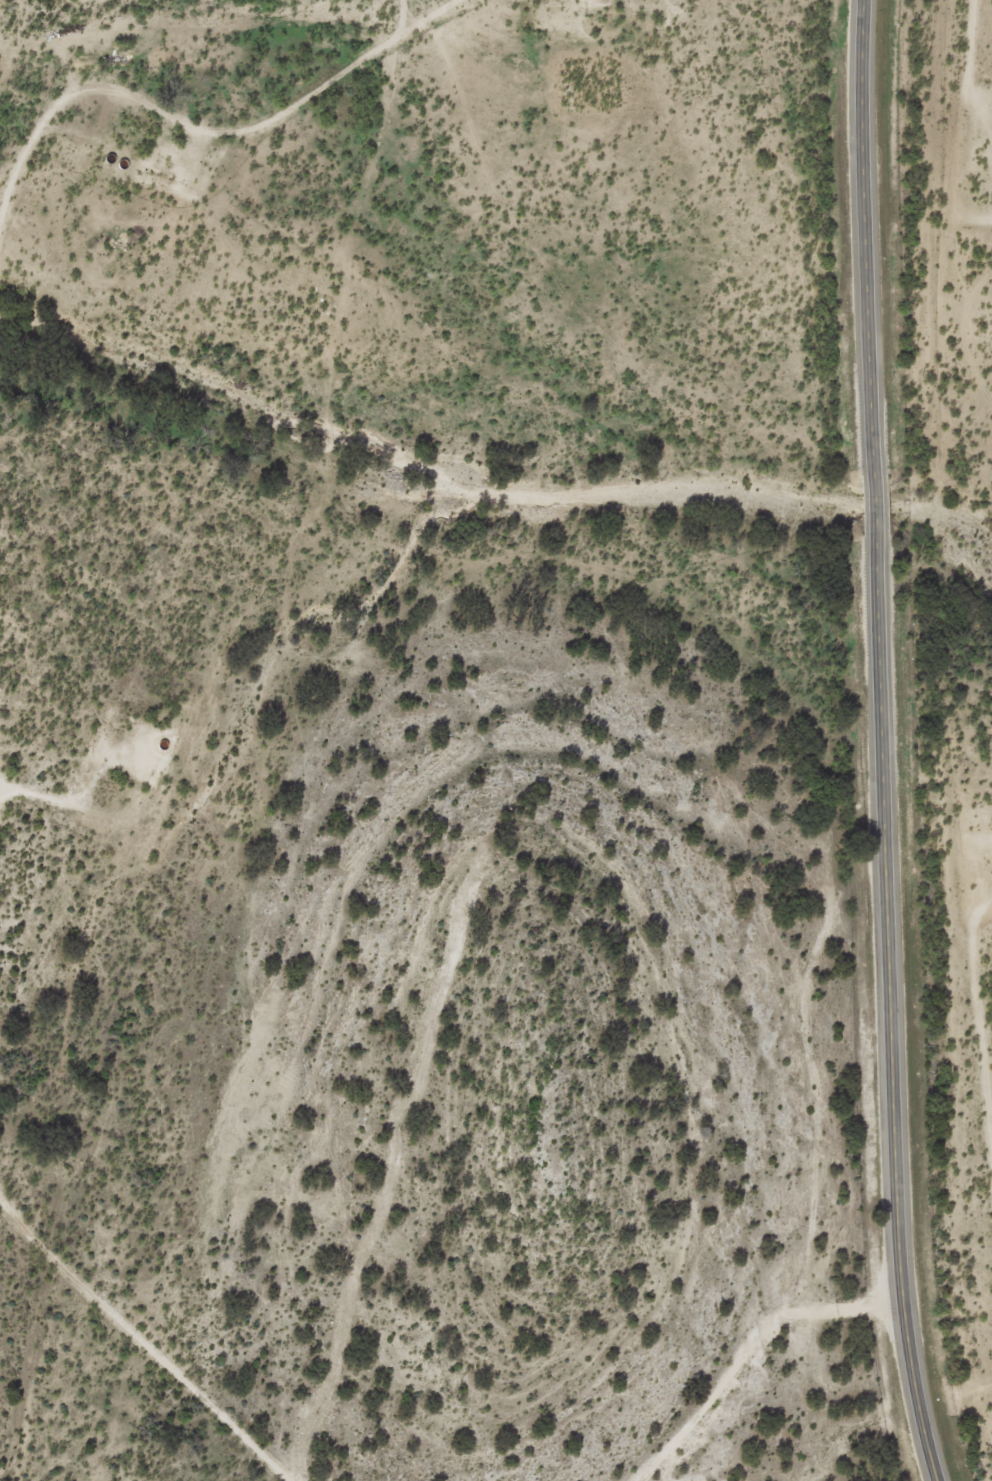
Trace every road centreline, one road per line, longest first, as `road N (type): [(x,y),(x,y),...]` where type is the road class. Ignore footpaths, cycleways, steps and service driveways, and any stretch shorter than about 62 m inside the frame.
road 1 (trunk): [(873,540),(901,1283),(938,1480)]
road 2 (trunk): [(862,0),(871,491)]

